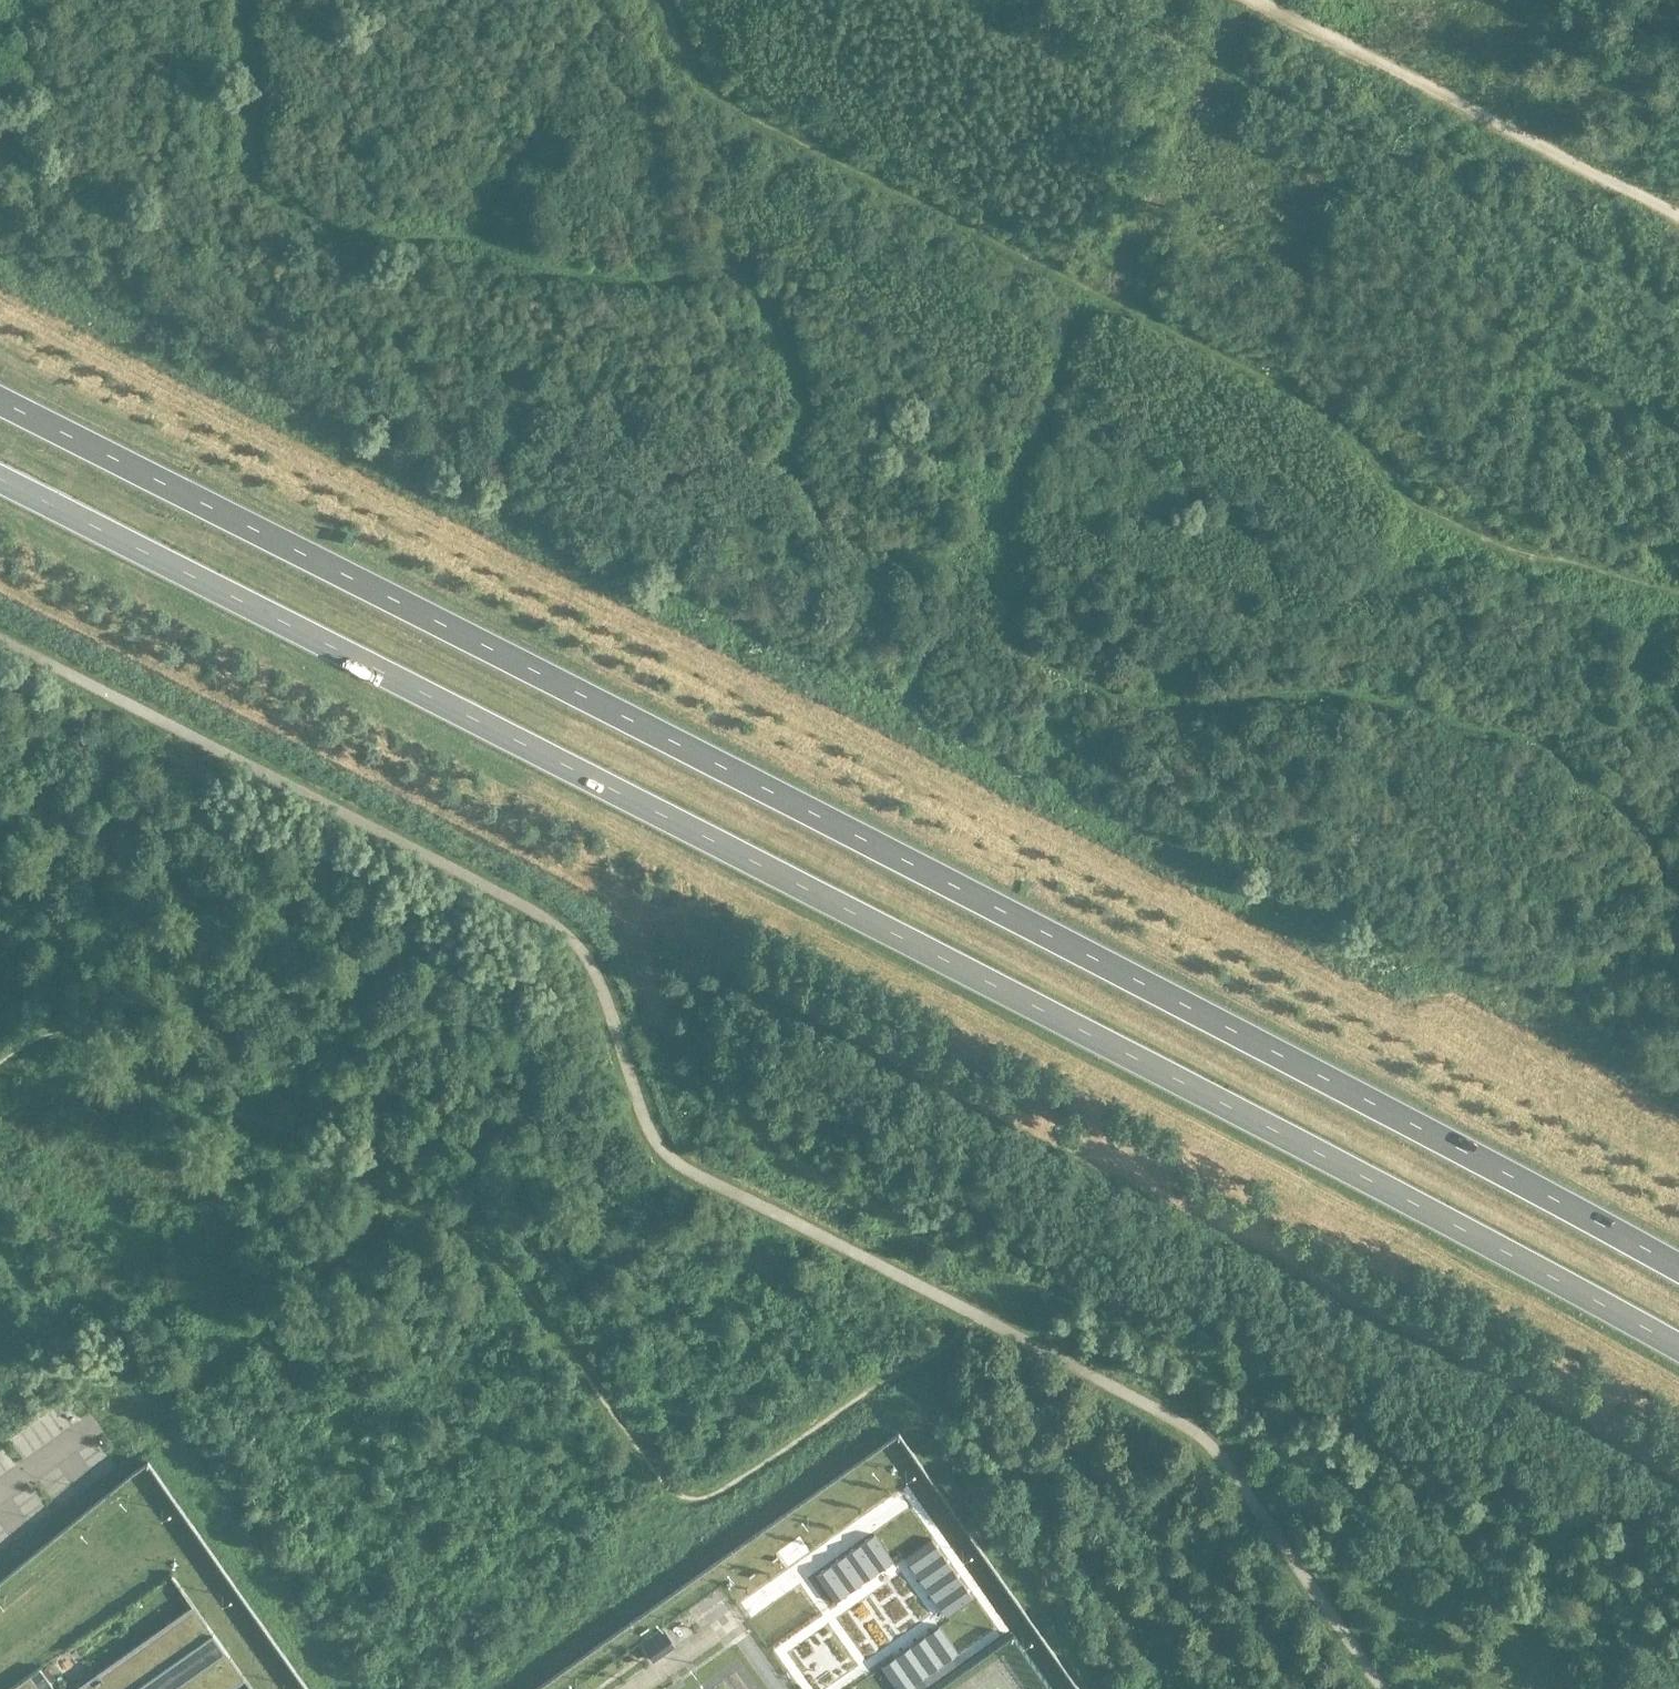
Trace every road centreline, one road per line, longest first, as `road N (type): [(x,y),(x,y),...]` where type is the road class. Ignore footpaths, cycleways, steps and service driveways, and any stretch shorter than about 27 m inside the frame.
road 1 (trunk): [(0,477),(1299,1138),(1678,1348)]
road 2 (trunk): [(1678,1266),(749,777),(0,401)]
road 3 (track): [(1678,213),(1260,0)]

